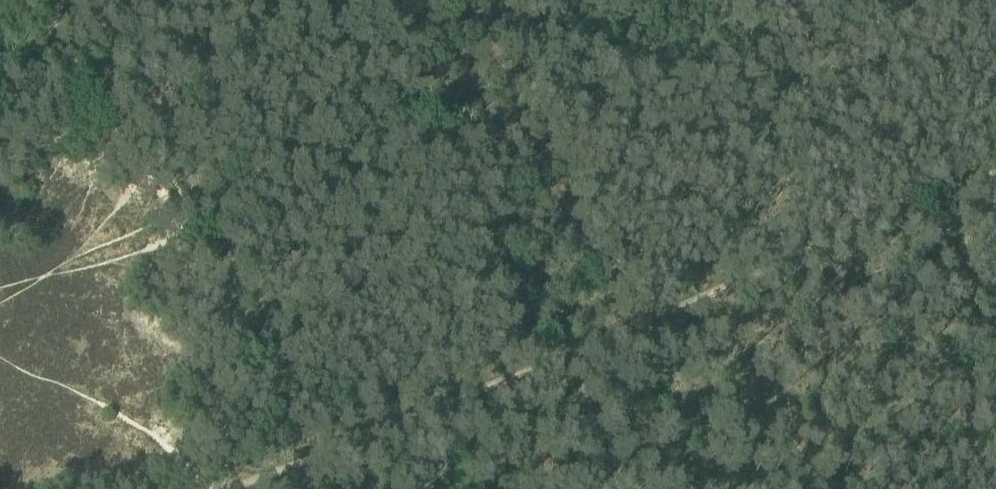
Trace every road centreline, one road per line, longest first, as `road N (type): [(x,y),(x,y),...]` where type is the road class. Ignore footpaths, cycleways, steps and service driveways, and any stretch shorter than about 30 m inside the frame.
road 1 (track): [(259,488),(995,188)]
road 2 (track): [(0,138),(58,77),(60,23),(50,0)]
road 3 (track): [(603,488),(563,370)]

